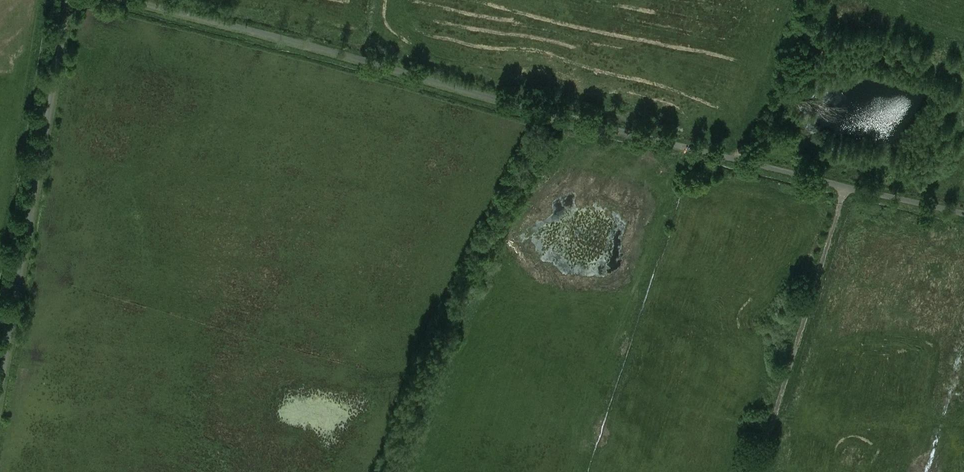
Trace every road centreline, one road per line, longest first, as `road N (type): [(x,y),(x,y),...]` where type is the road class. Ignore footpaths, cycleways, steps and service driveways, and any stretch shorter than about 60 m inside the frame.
road 1 (unclassified): [(128,0),(963,212)]
road 2 (unclassified): [(68,0),(0,403)]
road 3 (track): [(759,471),(847,183)]

